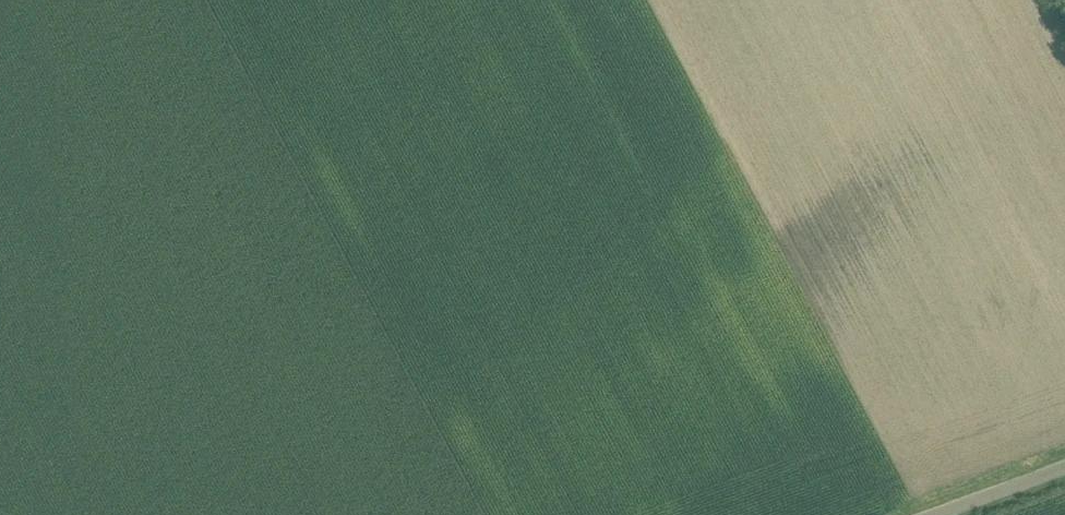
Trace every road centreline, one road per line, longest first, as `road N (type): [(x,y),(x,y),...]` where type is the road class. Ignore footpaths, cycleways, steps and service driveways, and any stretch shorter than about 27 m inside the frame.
road 1 (unclassified): [(1064,465),(930,514)]

